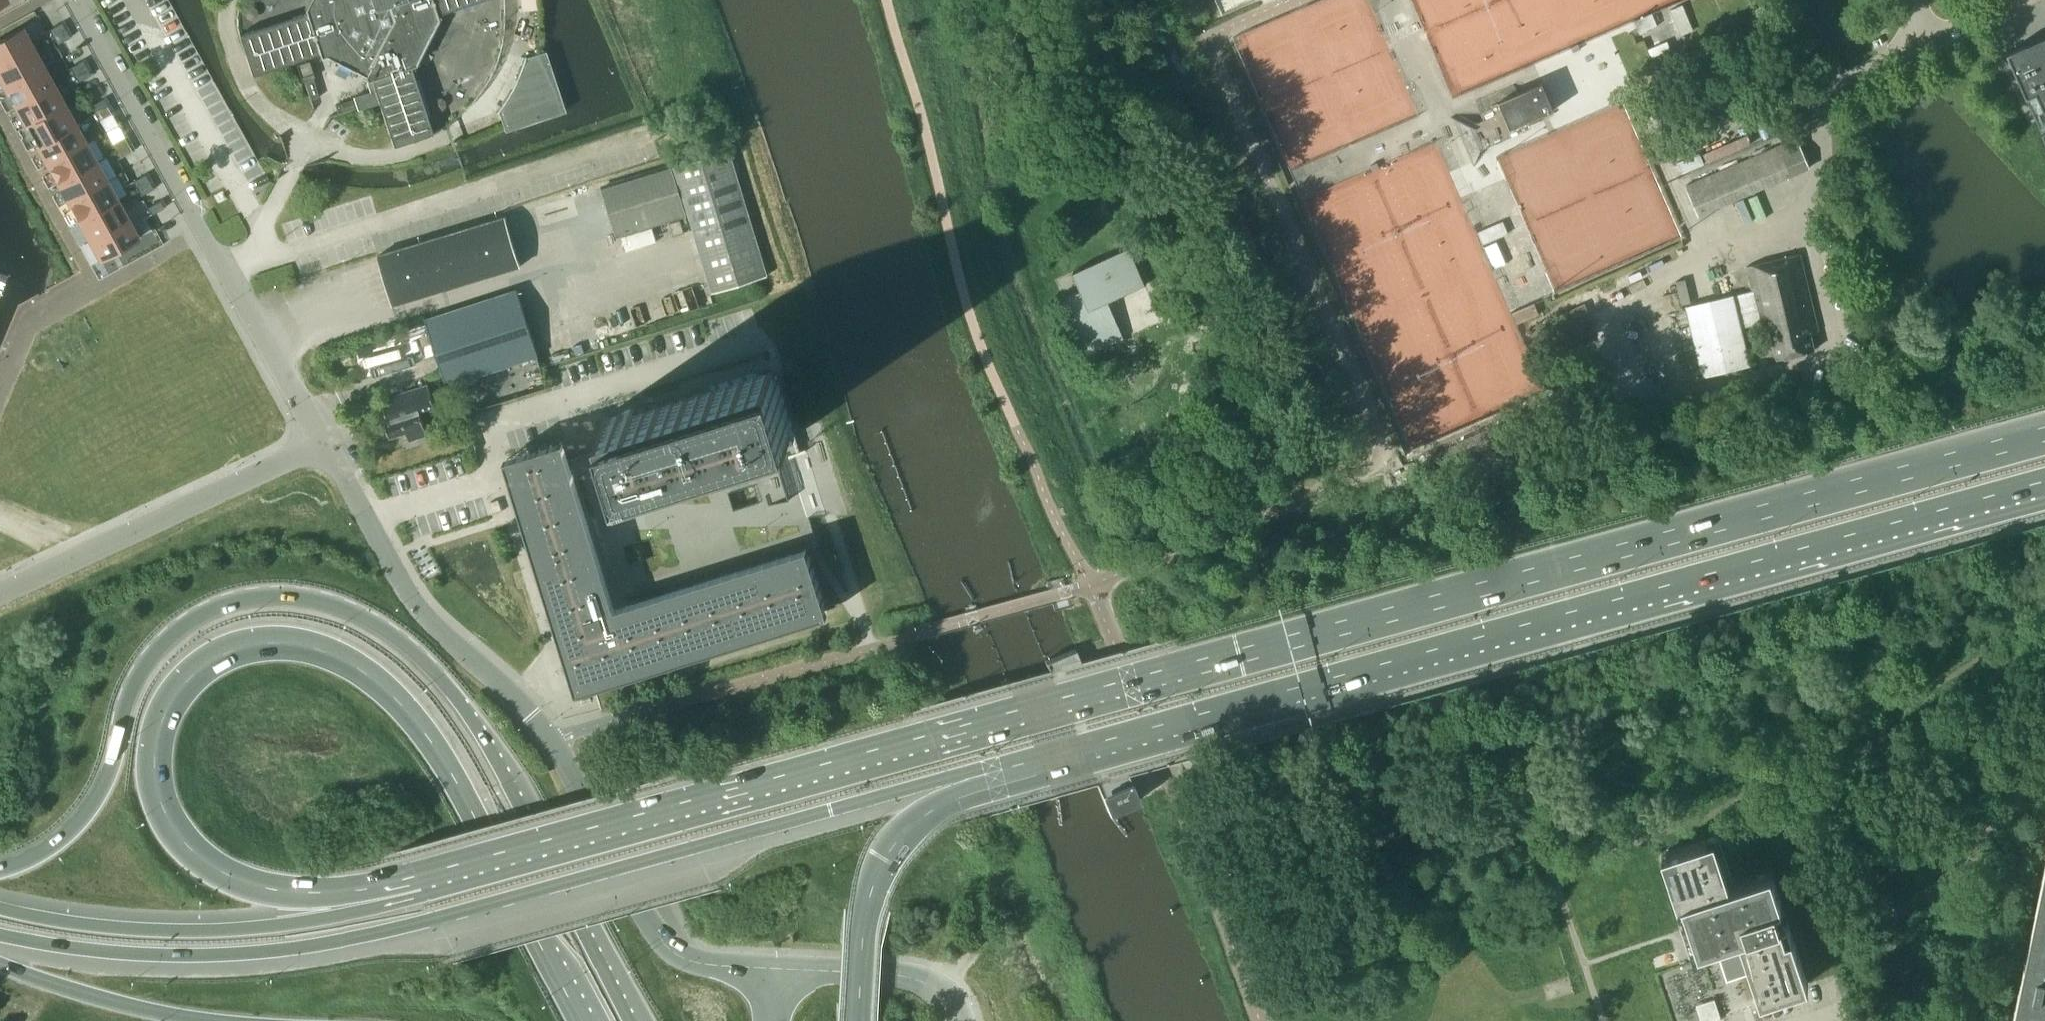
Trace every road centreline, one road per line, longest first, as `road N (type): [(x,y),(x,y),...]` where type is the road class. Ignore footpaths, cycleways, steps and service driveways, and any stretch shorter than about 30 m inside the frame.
road 1 (trunk): [(2044,441),(426,889)]
road 2 (trunk): [(951,783),(2044,481)]
road 3 (trunk): [(426,889),(284,890),(238,879),(204,860),(177,832),(157,784),(158,737),(180,689),(222,654),(272,642),(326,653),(392,693),(456,780),(582,1020)]
road 4 (trunk): [(629,1020),(463,704),(405,642),(335,604),(249,598),(207,610),(170,634),(132,687),(111,763),(90,805),(57,839),(0,867)]
road 5 (unclassified): [(775,967),(695,962),(661,938),(548,738),(409,598),(326,446)]
road 6 (trunk): [(272,948),(345,938),(884,794),(951,783)]
road 7 (residential): [(326,446),(76,0)]
road 8 (residential): [(0,594),(326,446)]
road 9 (primary): [(0,933),(114,951),(272,948)]
road 10 (trunk): [(859,1020),(874,884),(892,848),(951,783)]
road 11 (trunk): [(426,889),(316,918),(179,930)]
road 12 (trunk): [(0,964),(118,1002),(225,1020)]
road 13 (unclassified): [(960,1020),(944,993),(910,977),(775,967)]
road 14 (primary): [(179,930),(0,908)]

